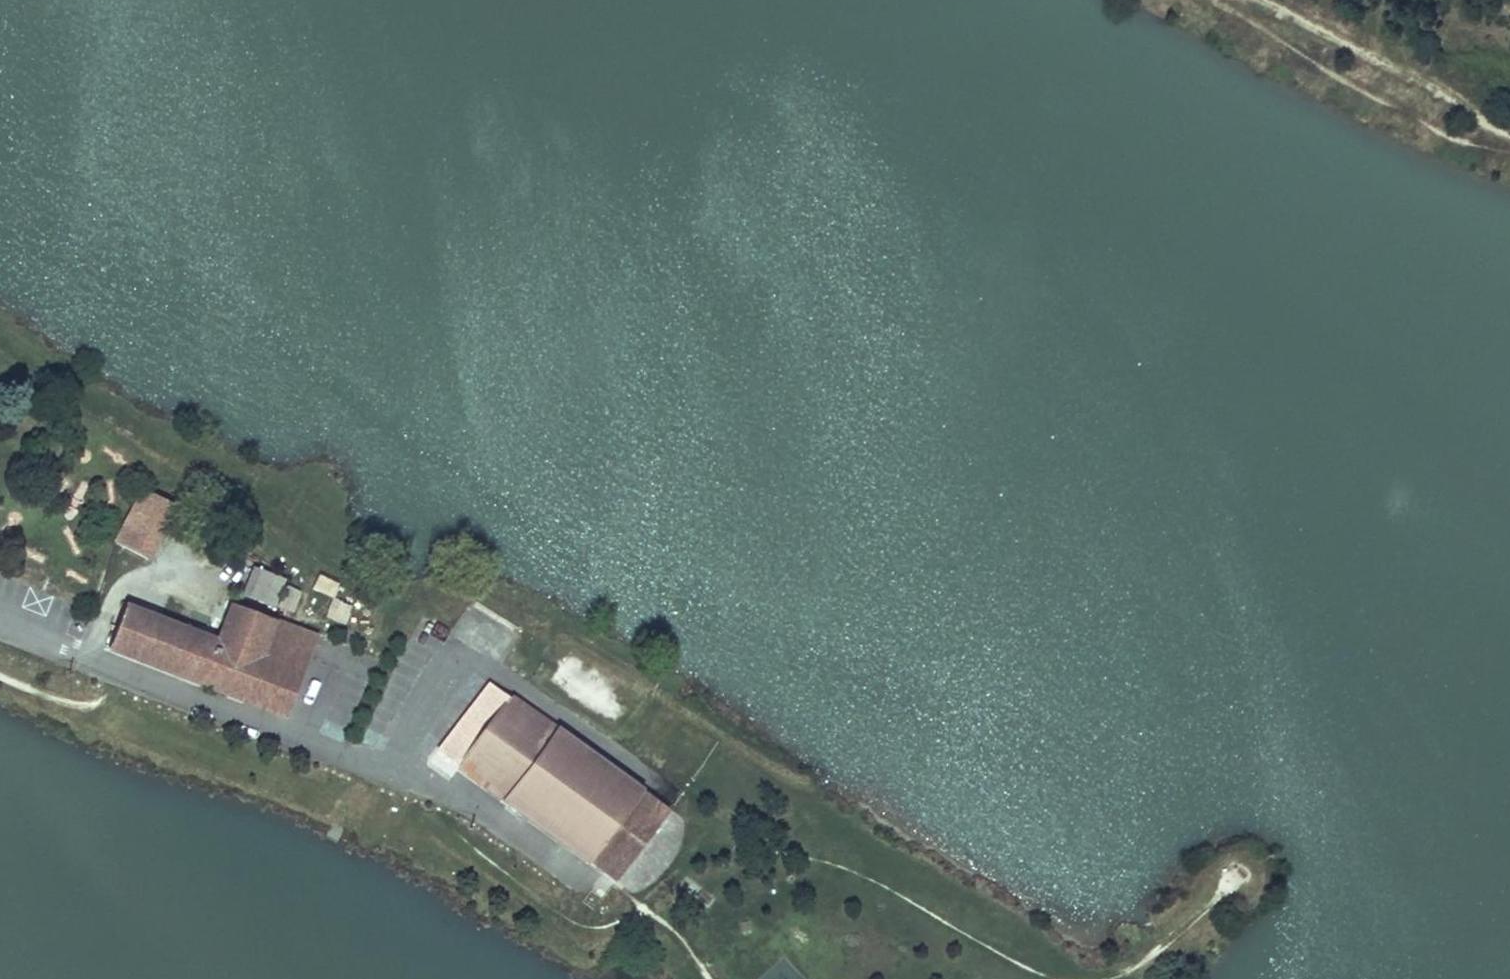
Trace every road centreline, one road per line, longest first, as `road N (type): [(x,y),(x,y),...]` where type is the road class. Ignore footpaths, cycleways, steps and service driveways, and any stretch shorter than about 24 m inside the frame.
road 1 (track): [(1238,0),(1509,134)]

